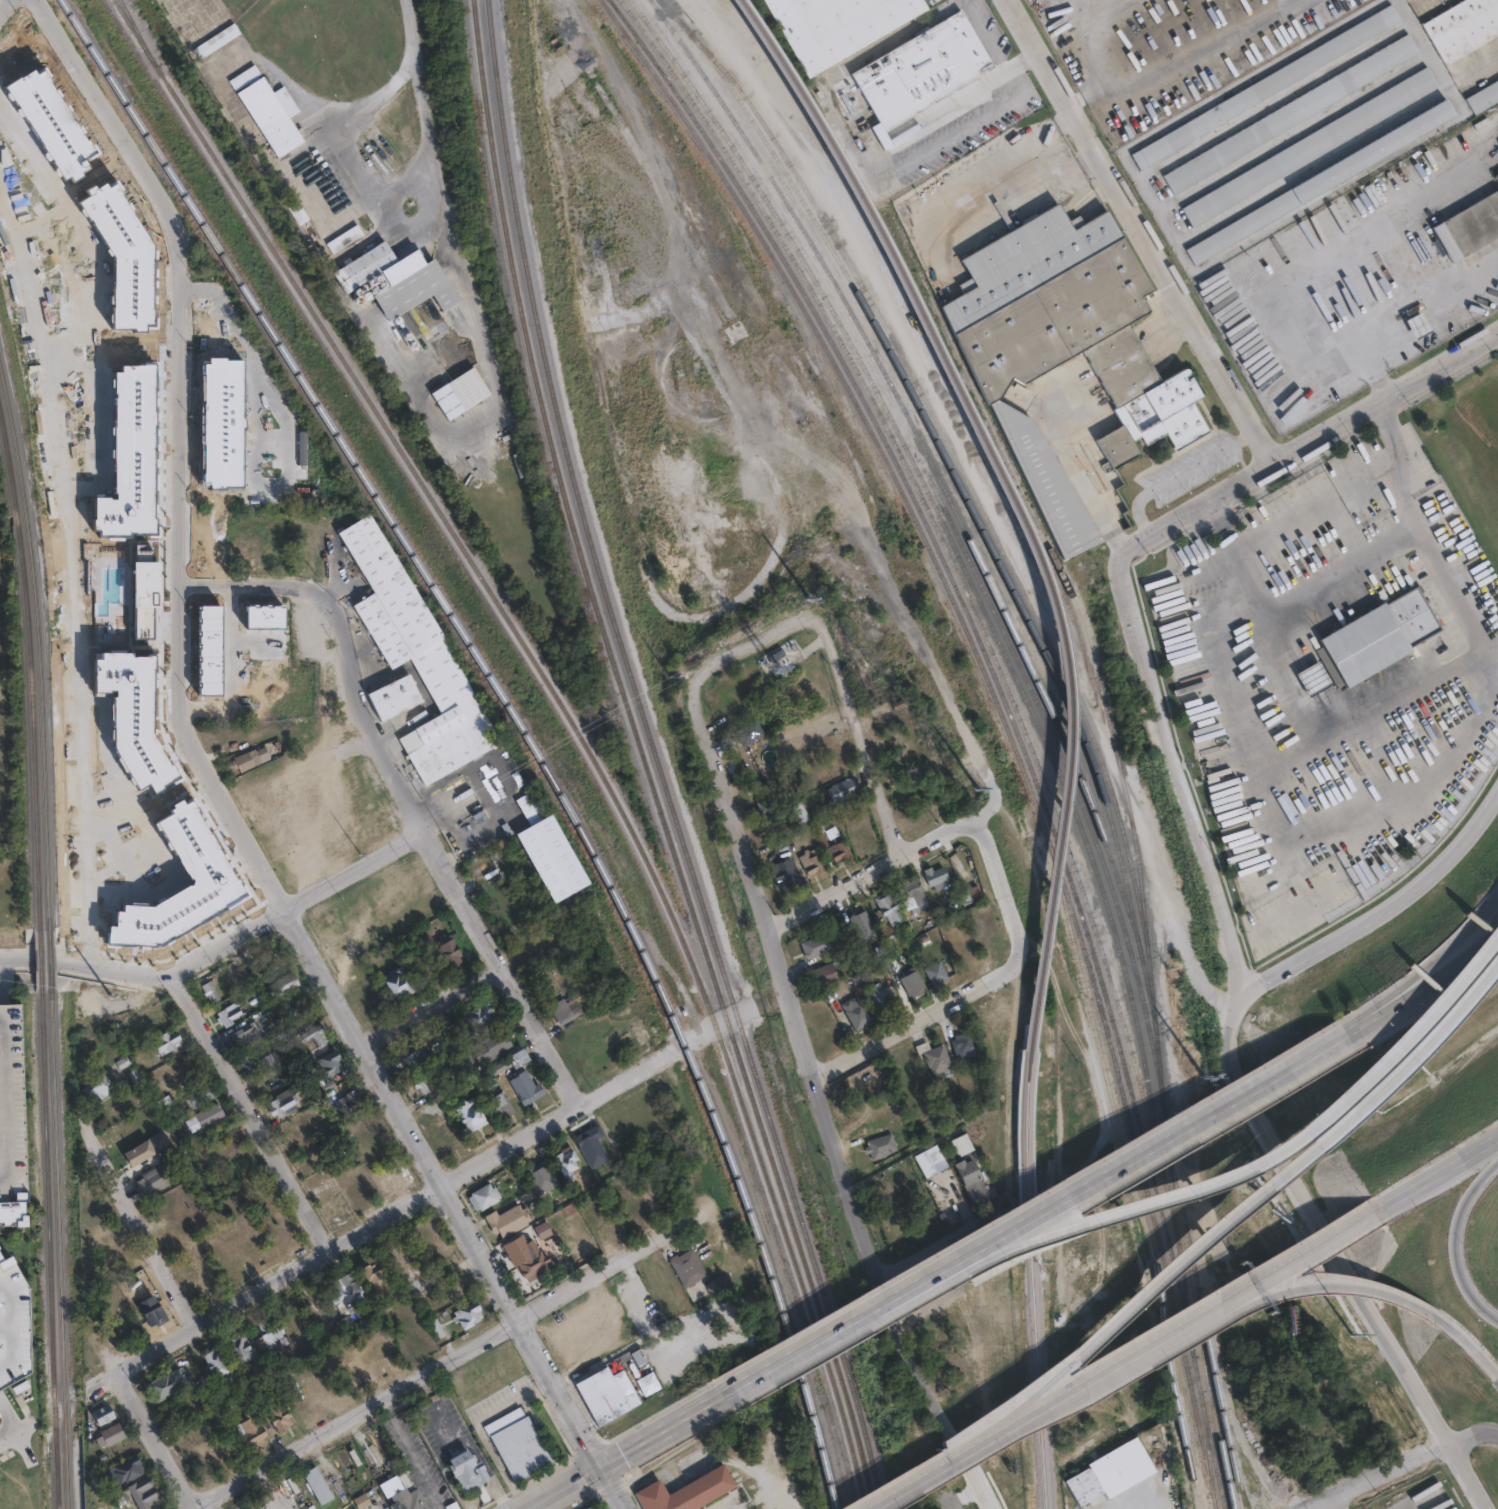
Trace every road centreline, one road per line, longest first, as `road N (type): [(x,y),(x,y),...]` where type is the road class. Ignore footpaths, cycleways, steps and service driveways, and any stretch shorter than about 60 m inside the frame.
road 1 (residential): [(284,911),(180,724),(177,237),(35,0)]
road 2 (residential): [(988,1508),(881,1274),(698,704),(701,678)]
road 3 (motorway): [(1364,1030),(765,1374)]
road 4 (residential): [(630,1508),(284,911)]
road 5 (residential): [(85,1390),(676,1047)]
road 6 (residential): [(205,1508),(722,1208)]
road 7 (motorway): [(907,1493),(1014,1417),(1313,1148)]
road 8 (residential): [(1274,462),(1011,0)]
road 9 (secondary): [(1252,992),(1235,1025),(1240,1078),(1448,1439)]
road 10 (residential): [(1125,554),(1128,596),(1252,992)]
road 11 (residential): [(1125,554),(1497,333)]
road 12 (motorway): [(1292,1141),(920,1284)]
road 13 (residential): [(327,1251),(168,971)]
road 14 (secondary): [(1497,797),(1422,887),(1252,992)]
road 15 (residential): [(576,1106),(422,834)]
road 16 (motorway): [(1497,939),(1414,1033),(1292,1141)]
road 17 (residential): [(902,863),(830,624),(812,619)]
road 18 (motorway): [(1313,1148),(1497,966)]
road 19 (motorway): [(1045,1413),(1262,1287)]
road 20 (residential): [(819,1080),(1021,964)]
road 21 (residential): [(772,926),(975,828)]
road 22 (residential): [(200,1325),(98,1137)]
road 23 (residential): [(95,967),(168,971),(284,911)]
road 24 (motorway): [(1497,896),(1364,1030)]
road 25 (motorway): [(1262,1287),(1360,1282),(1442,1313)]
road 26 (motorway): [(1497,1314),(1468,1289),(1453,1244),(1465,1196),(1497,1157)]
road 27 (motorway): [(765,1374),(606,1468)]
road 28 (motorway): [(1497,936),(1364,1030)]
road 29 (motorway): [(907,1493),(1045,1413)]
road 30 (residential): [(198,1508),(119,1370)]
road 31 (residential): [(284,911),(422,834)]
road 32 (residential): [(366,1048),(499,969)]
road 33 (residential): [(1311,1508),(1448,1439)]
road 34 (motorway): [(1262,1287),(1387,1211)]
road 35 (residential): [(1021,964),(975,828)]
road 36 (motorway): [(1387,1211),(1497,1138)]
road 37 (residential): [(701,678),(812,619)]

